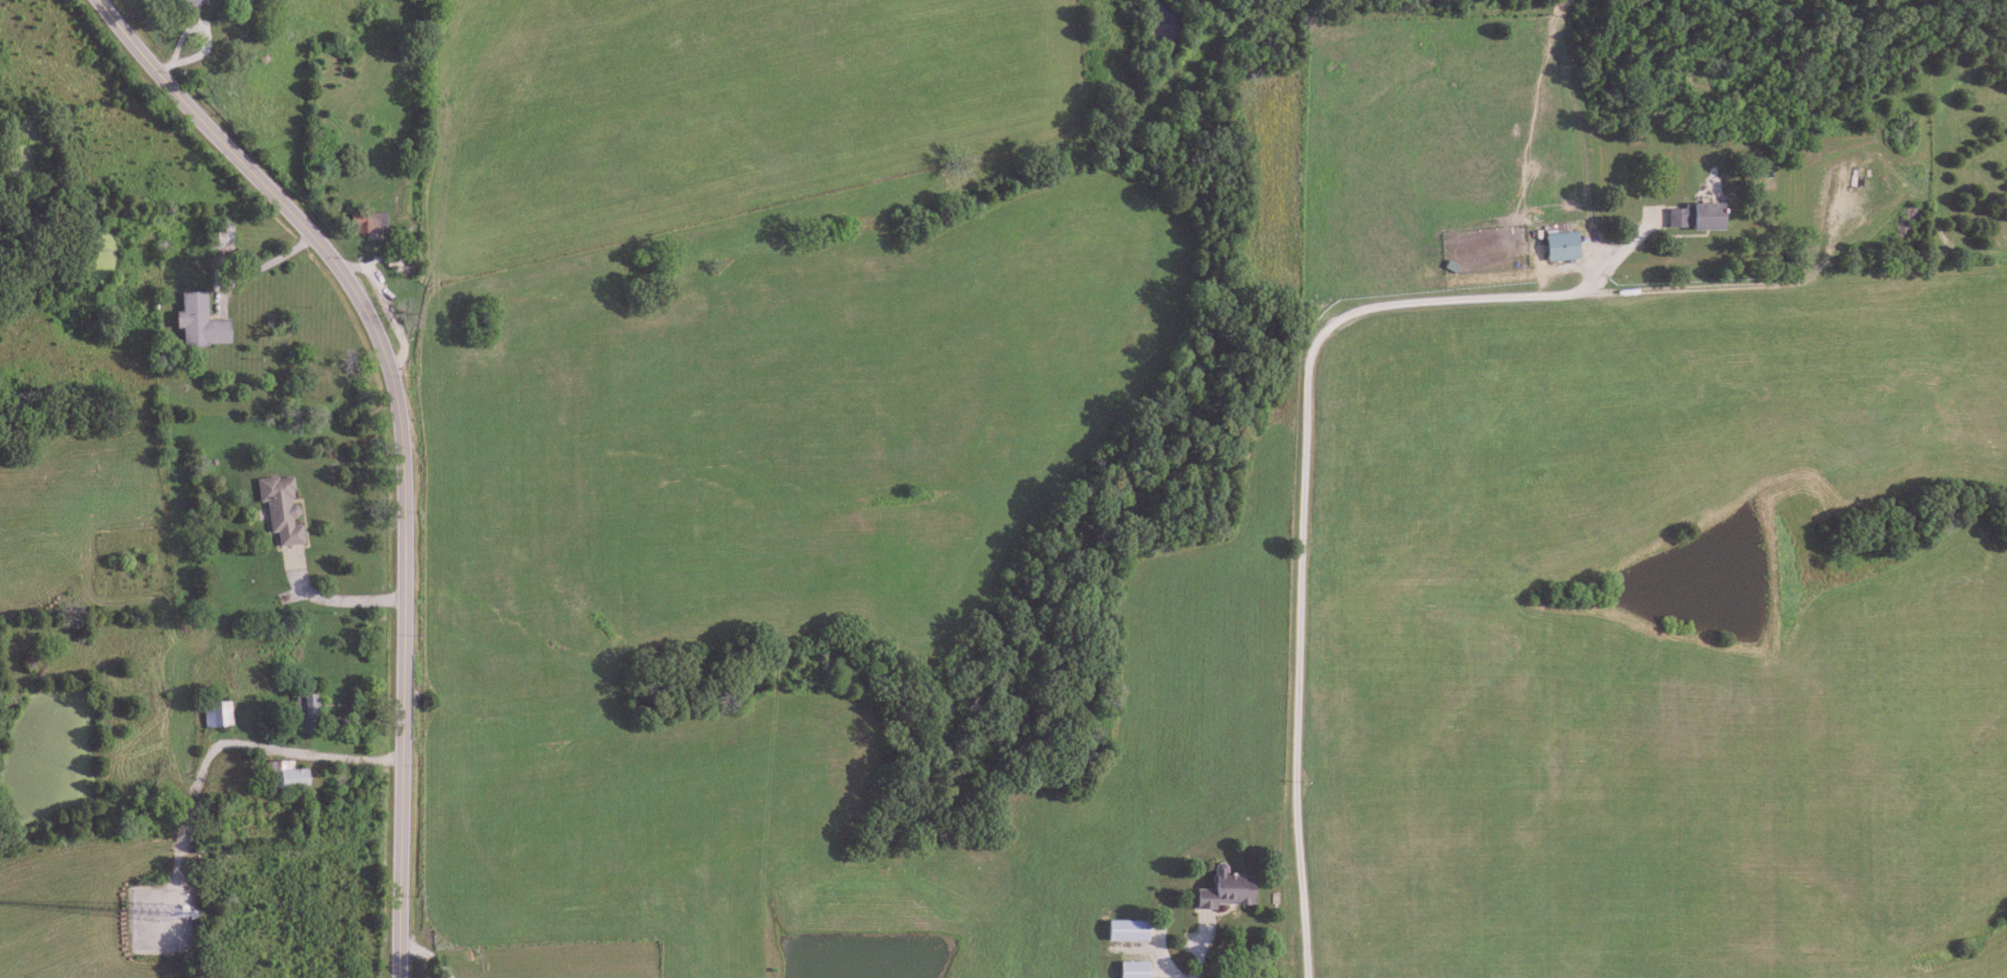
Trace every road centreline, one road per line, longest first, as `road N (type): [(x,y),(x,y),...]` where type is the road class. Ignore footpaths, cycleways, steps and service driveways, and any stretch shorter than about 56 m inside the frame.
road 1 (secondary): [(398,977),(403,466),(390,368),(320,247),(99,0)]

